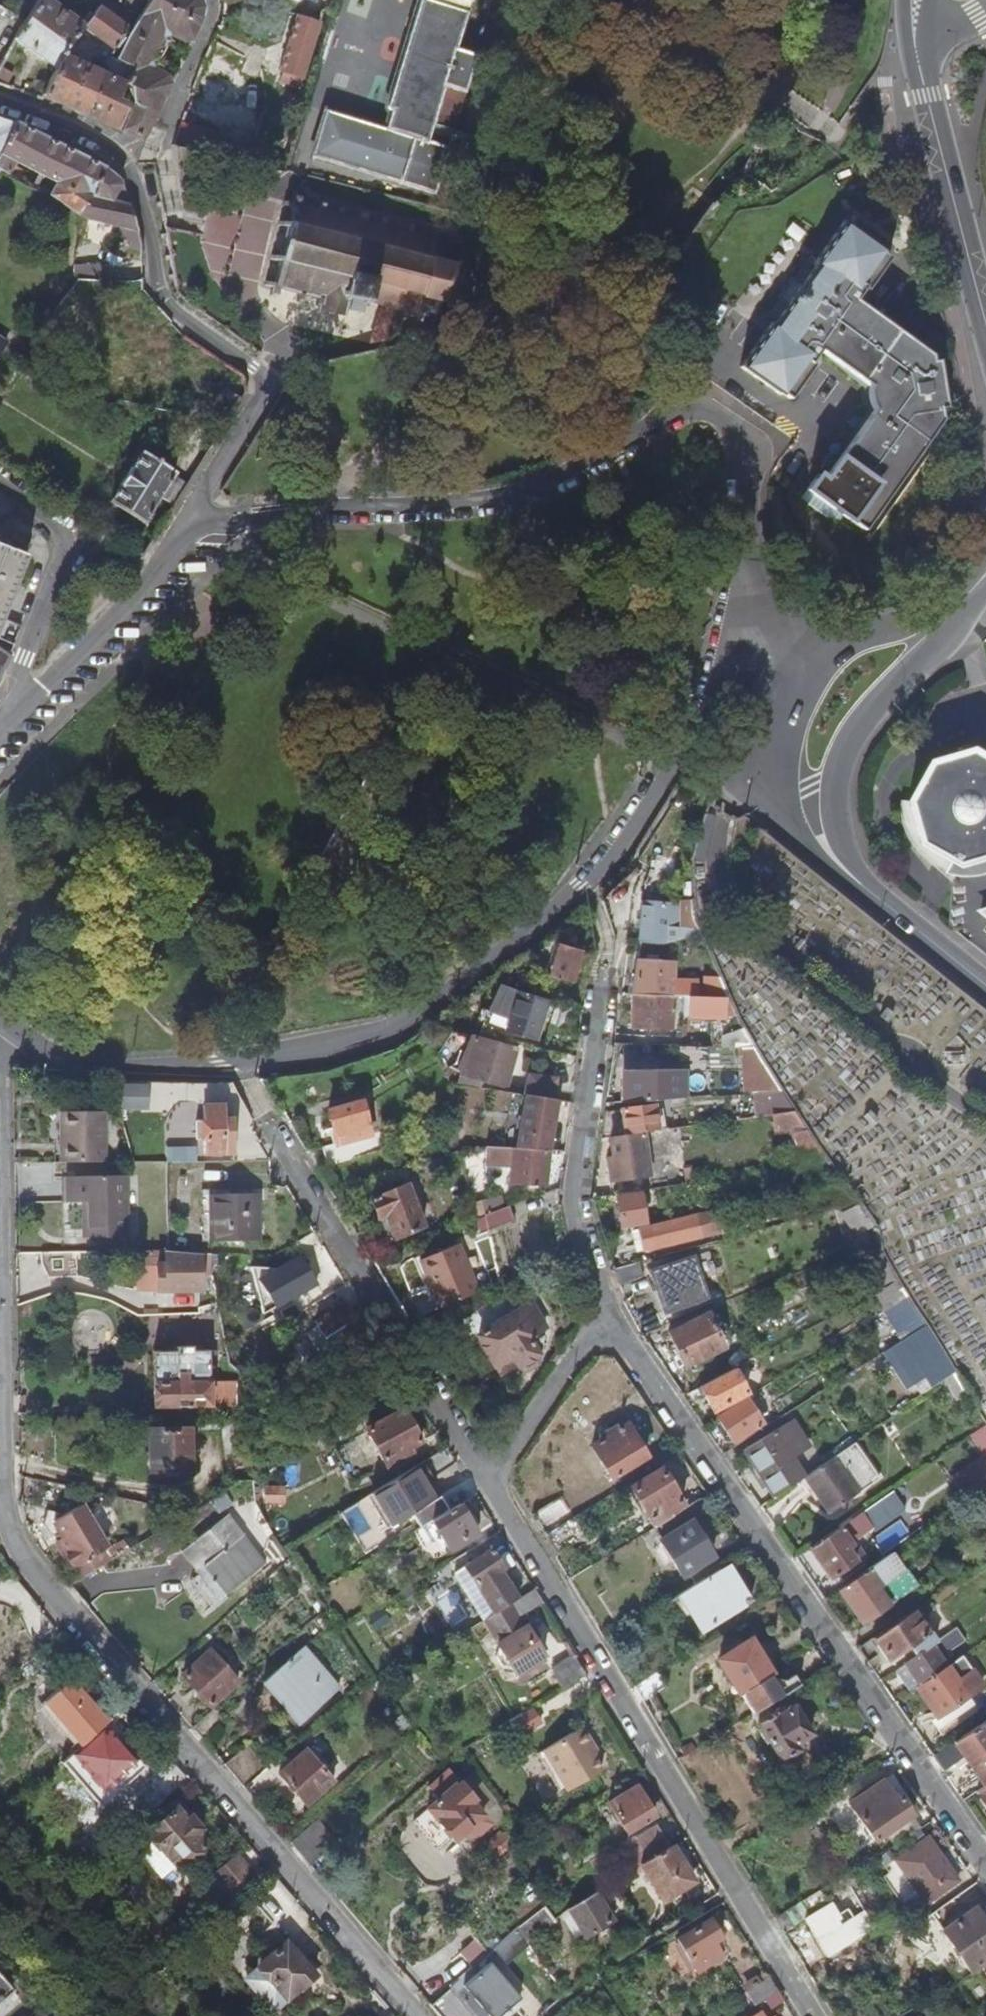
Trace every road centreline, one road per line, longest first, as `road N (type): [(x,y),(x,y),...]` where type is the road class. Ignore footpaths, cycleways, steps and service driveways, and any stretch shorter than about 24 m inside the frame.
road 1 (residential): [(0,1059),(5,1515),(24,1559),(418,2015)]
road 2 (residential): [(8,1025),(61,1057),(115,1067),(223,1065),(380,1034),(504,953),(621,848),(743,634)]
road 3 (residential): [(743,634),(754,461),(740,427),(707,410),(671,414),(558,480),(509,494),(376,513),(191,521)]
road 4 (residential): [(985,1863),(607,1315)]
road 5 (residential): [(488,1480),(812,2015)]
road 6 (residential): [(191,521),(262,398),(264,378),(181,311),(164,284),(128,159),(0,100)]
road 7 (residential): [(271,1126),(488,1480)]
road 8 (tertiary): [(873,893),(845,849),(834,800),(845,748),(985,591)]
road 9 (residential): [(607,1315),(573,1190),(606,963)]
road 10 (secondary): [(916,42),(985,320)]
road 11 (residential): [(0,474),(65,532),(12,715)]
road 12 (residential): [(191,521),(119,616),(12,715)]
road 13 (tertiary): [(809,678),(774,778),(805,843),(841,879),(873,893)]
road 14 (tertiary): [(985,551),(923,612),(857,642),(809,678)]
road 15 (residential): [(607,1315),(488,1480)]
road 16 (tertiary): [(985,985),(873,893)]
road 17 (residential): [(167,123),(210,22),(212,0)]

